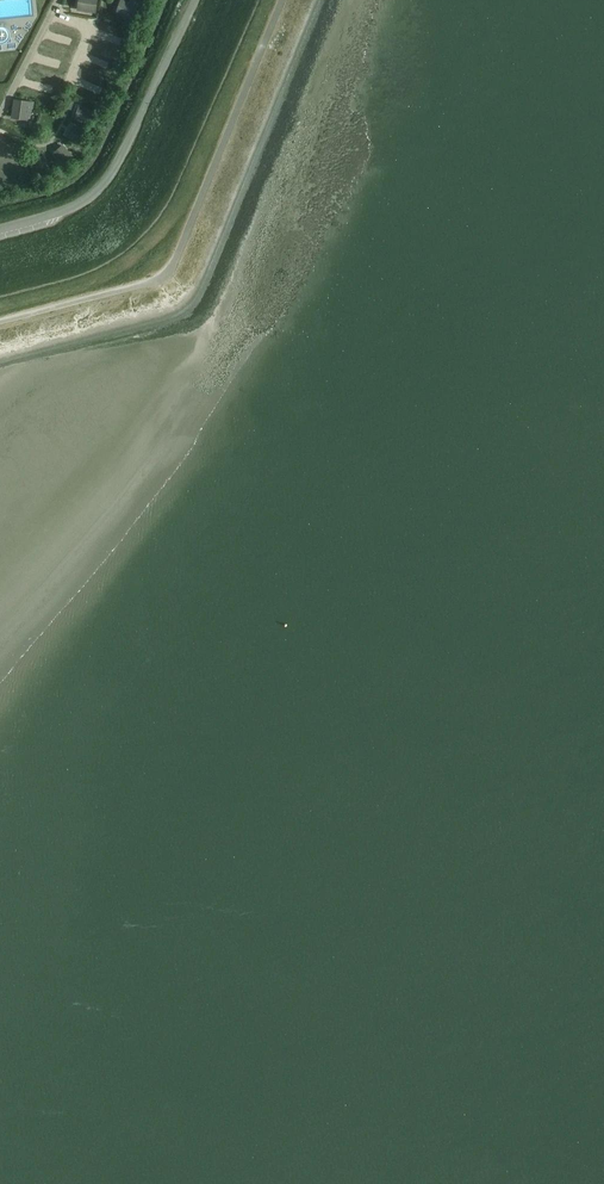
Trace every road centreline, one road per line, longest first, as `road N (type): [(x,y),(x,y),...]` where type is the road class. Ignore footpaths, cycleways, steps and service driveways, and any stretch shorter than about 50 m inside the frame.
road 1 (unclassified): [(0,231),(82,203),(112,173),(195,0)]

